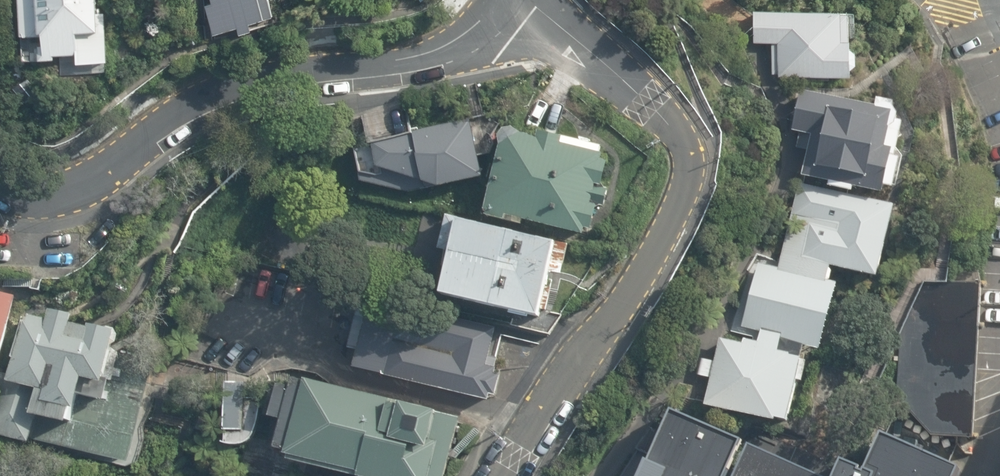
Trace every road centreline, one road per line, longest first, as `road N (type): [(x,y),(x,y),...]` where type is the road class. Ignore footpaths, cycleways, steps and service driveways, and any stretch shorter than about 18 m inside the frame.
road 1 (residential): [(512,0),(670,118),(691,177),(637,292),(577,364),(504,475)]
road 2 (residential): [(464,37),(432,54),(248,78),(201,97),(50,204),(25,202),(0,185)]

